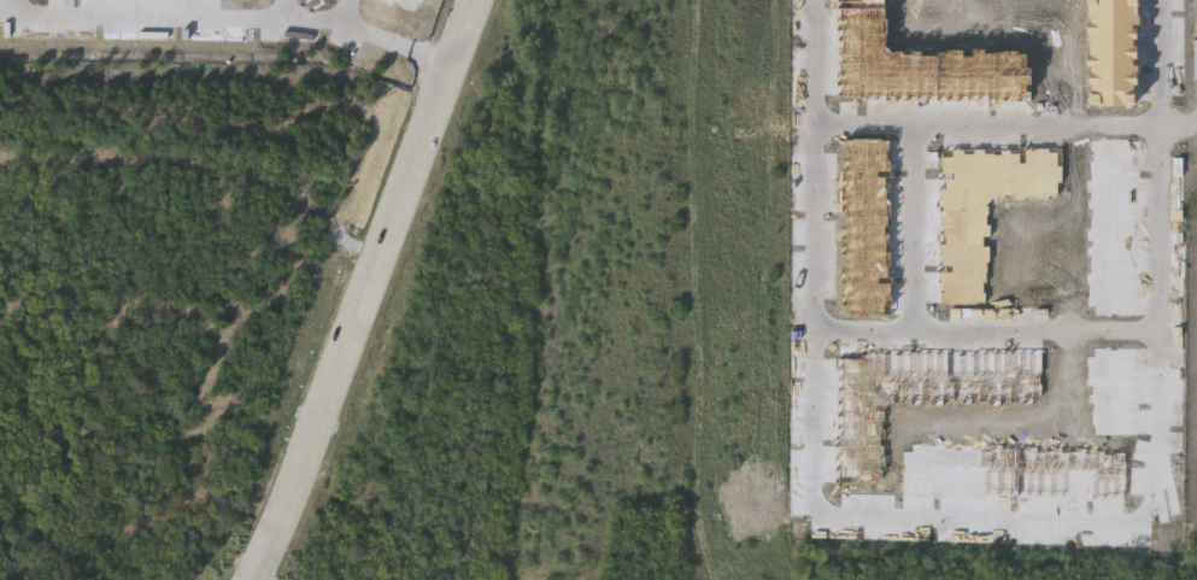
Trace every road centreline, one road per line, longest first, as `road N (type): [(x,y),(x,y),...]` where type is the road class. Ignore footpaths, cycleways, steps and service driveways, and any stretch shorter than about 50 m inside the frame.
road 1 (tertiary): [(258,579),(478,0)]

